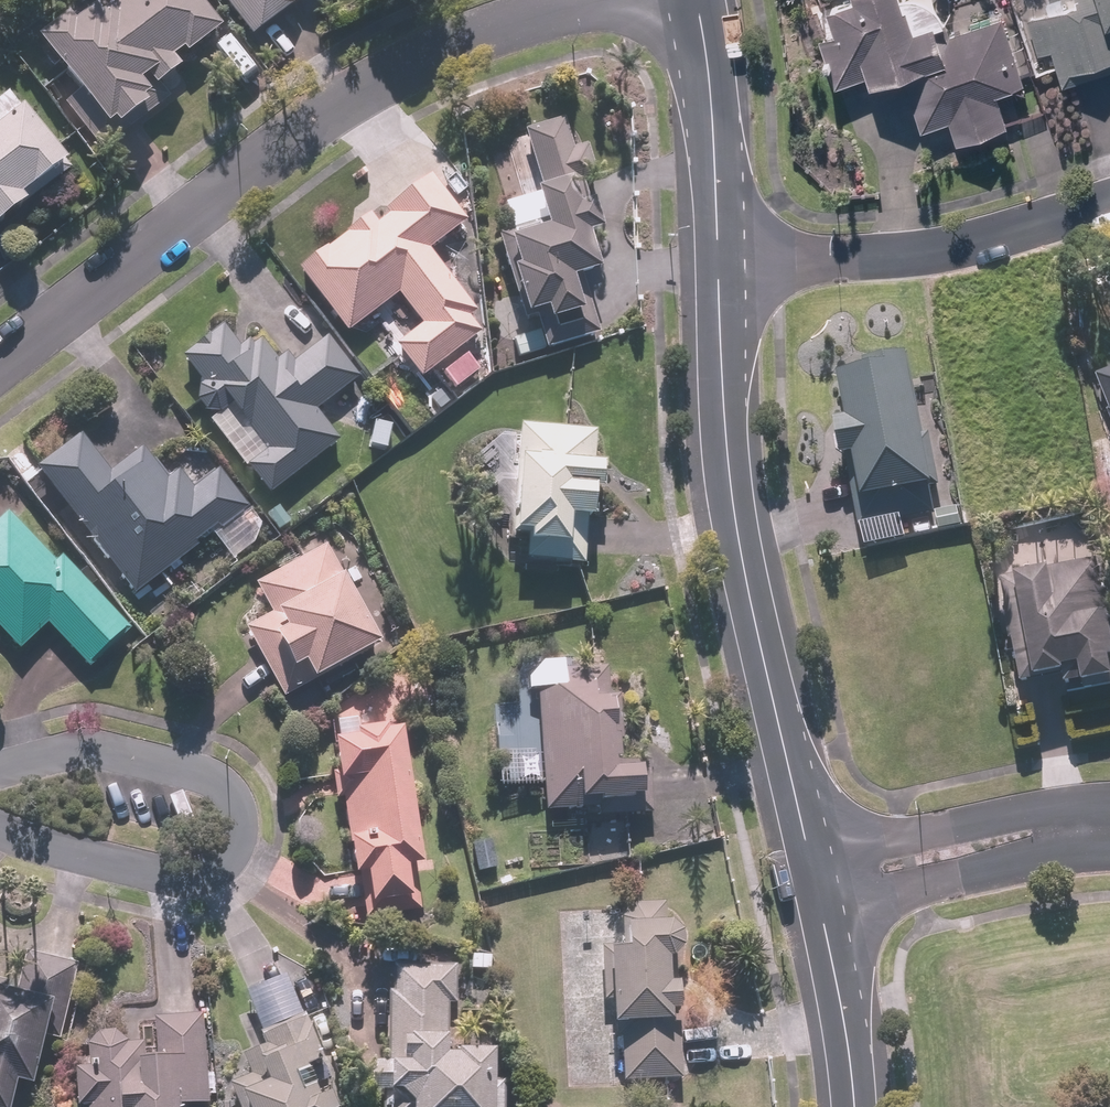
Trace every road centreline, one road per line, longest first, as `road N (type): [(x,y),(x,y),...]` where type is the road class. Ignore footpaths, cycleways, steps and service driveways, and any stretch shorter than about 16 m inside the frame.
road 1 (residential): [(594,0),(392,70),(322,113),(0,365)]
road 2 (residential): [(719,279),(724,446),(812,860)]
road 3 (residential): [(0,769),(107,755),(223,785),(239,809),(243,842),(226,868),(185,877),(21,841),(0,829)]
road 4 (residential): [(719,279),(921,252),(1109,196)]
road 5 (residential): [(694,0),(708,67),(719,279)]
road 6 (residential): [(1076,823),(1017,861),(821,907)]
road 7 (residential): [(812,860),(1004,818),(1076,823)]
road 8 (residential): [(821,907),(852,1064),(853,1106)]

